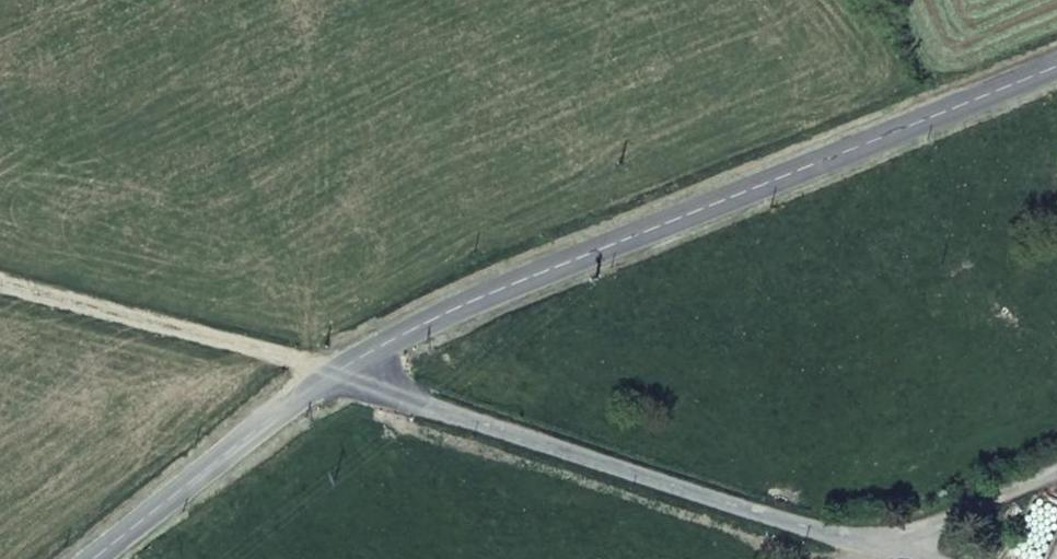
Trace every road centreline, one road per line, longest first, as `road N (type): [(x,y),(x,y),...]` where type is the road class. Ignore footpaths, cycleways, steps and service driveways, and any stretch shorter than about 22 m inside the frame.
road 1 (secondary): [(1056,67),(466,307),(338,375)]
road 2 (unclassified): [(338,375),(616,475),(860,541),(931,540),(1056,477)]
road 3 (track): [(0,284),(338,375)]
road 4 (secondary): [(338,375),(99,558)]

